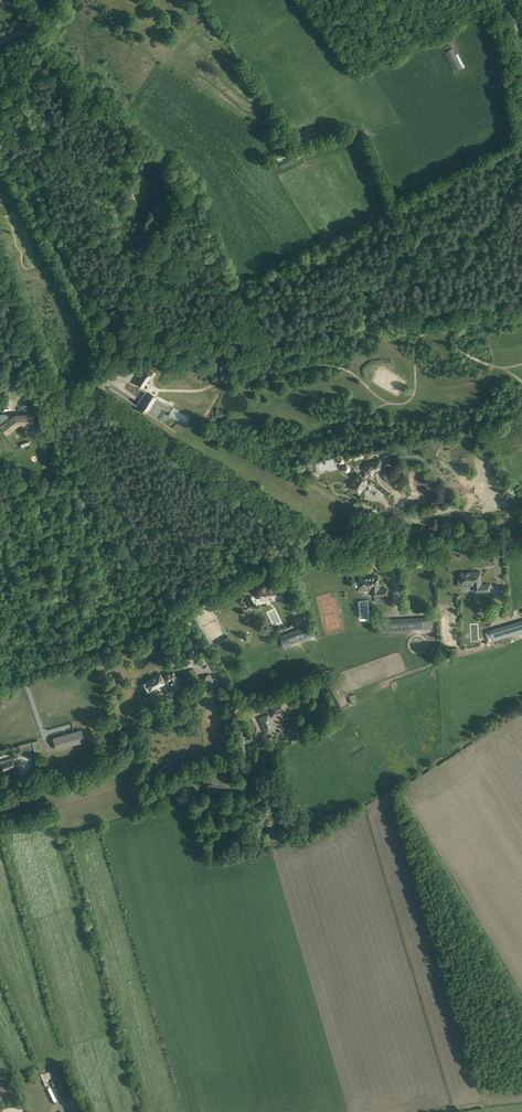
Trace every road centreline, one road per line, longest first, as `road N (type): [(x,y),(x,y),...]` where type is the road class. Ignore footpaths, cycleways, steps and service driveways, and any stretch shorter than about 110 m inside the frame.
road 1 (unclassified): [(313,542),(109,406),(50,381),(0,275)]
road 2 (track): [(521,170),(508,210),(487,235),(409,282),(280,308),(239,299),(232,285)]
road 3 (unclassified): [(230,774),(244,758),(236,705),(184,609),(244,565),(301,553),(313,542)]
road 4 (track): [(10,90),(93,193),(129,256),(138,292)]
road 5 (track): [(521,295),(296,337)]
road 6 (unclassified): [(313,542),(389,549),(521,536)]
road 7 (track): [(184,609),(0,682)]
road 8 (track): [(502,0),(521,124)]

